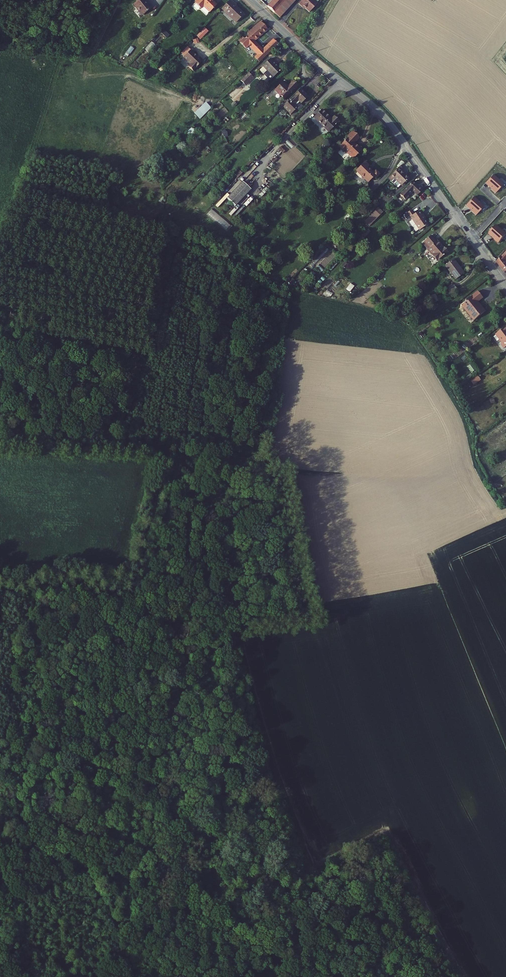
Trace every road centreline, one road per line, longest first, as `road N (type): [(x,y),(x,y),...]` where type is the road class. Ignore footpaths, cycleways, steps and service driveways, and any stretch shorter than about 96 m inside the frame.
road 1 (tertiary): [(251,0),(388,119),(505,284)]

